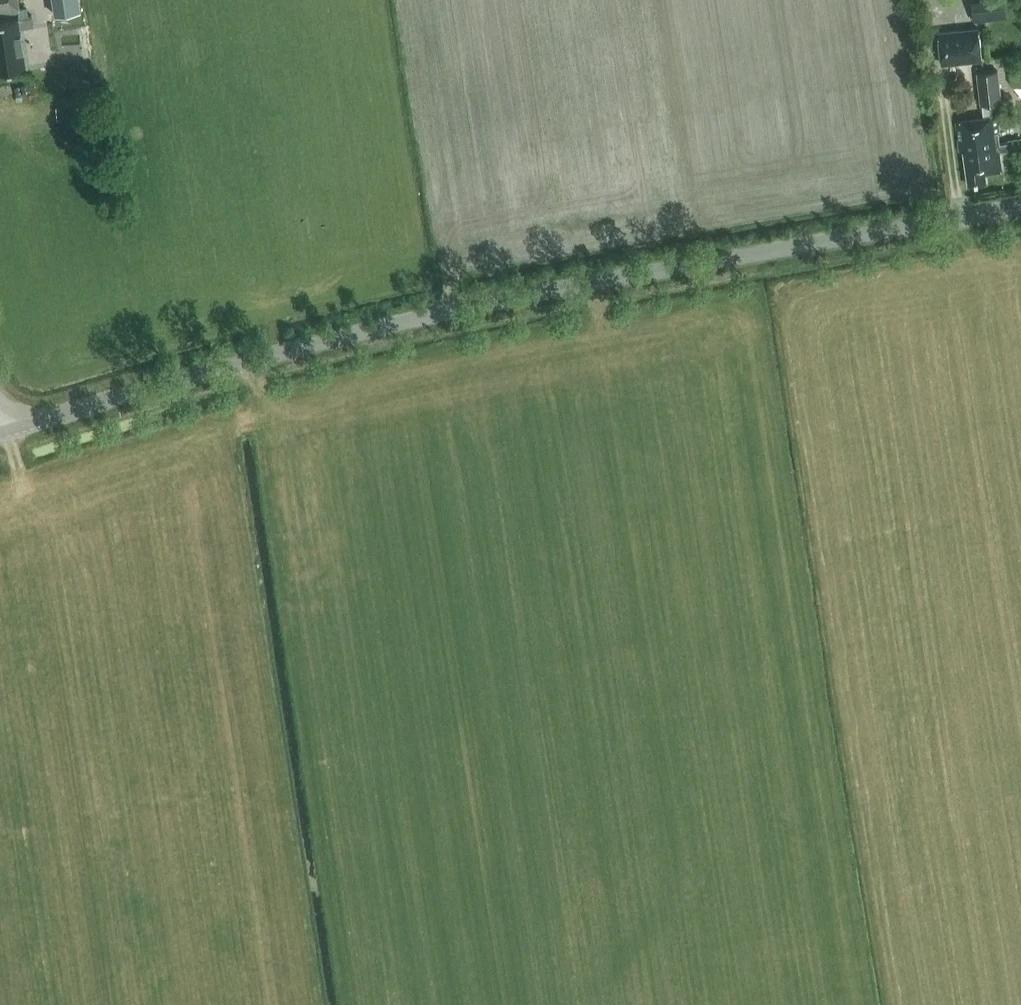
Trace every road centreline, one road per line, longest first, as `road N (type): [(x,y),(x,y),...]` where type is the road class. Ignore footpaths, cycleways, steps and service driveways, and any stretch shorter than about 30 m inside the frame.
road 1 (unclassified): [(0,426),(331,340),(1020,210)]

